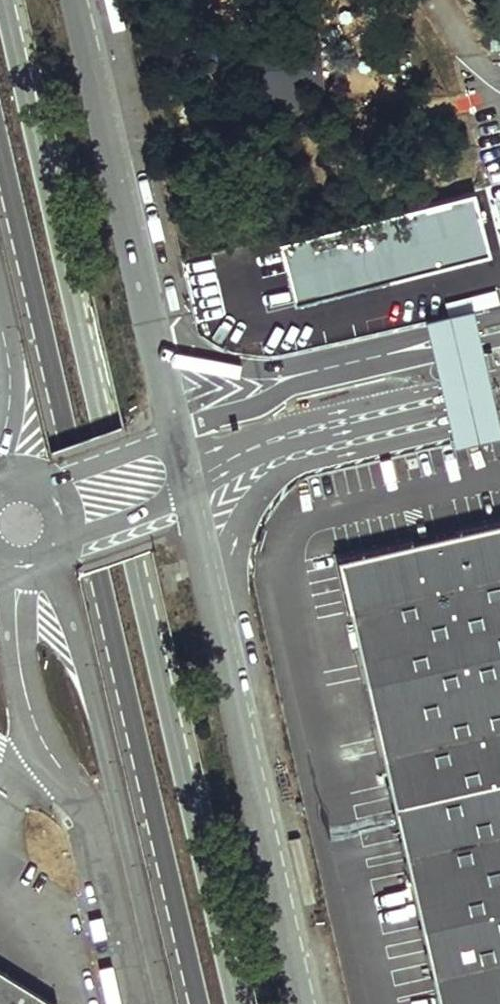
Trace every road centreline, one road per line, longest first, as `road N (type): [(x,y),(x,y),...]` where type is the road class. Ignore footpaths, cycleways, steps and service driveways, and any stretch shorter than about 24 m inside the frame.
road 1 (primary): [(239,1003),(3,0)]
road 2 (primary): [(0,181),(196,1003)]
road 3 (residential): [(311,1003),(191,498)]
road 4 (residential): [(50,559),(91,682),(164,1003)]
road 5 (residential): [(172,433),(70,0)]
road 6 (residential): [(60,768),(93,827),(134,1003)]
road 7 (residential): [(22,570),(15,640),(29,721),(60,768)]
road 8 (residential): [(172,433),(38,475)]
road 9 (residential): [(0,329),(9,370),(0,462)]
road 10 (residential): [(64,541),(191,498)]

